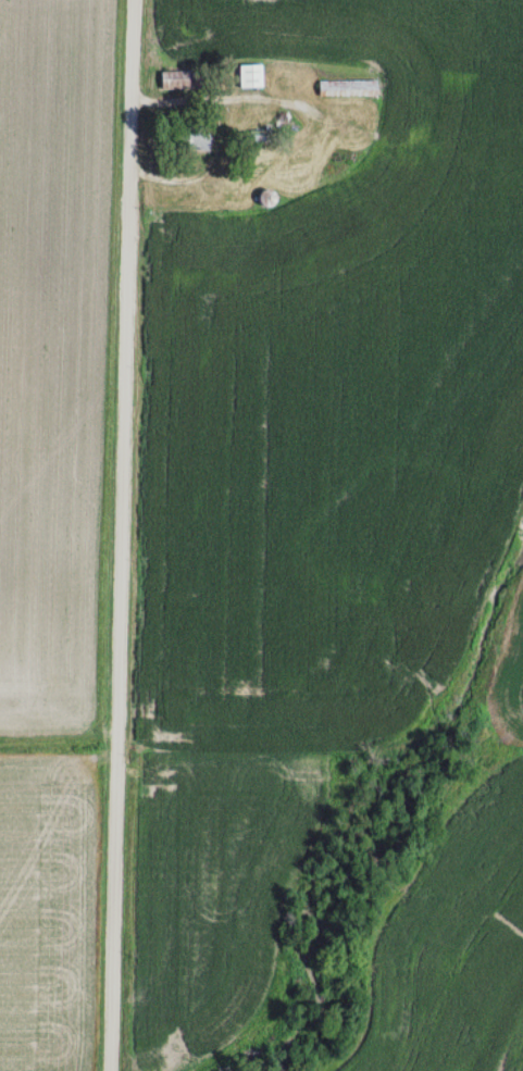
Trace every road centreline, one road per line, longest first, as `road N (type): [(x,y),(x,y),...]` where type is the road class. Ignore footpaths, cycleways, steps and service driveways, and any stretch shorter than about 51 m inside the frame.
road 1 (residential): [(109,1070),(134,0)]
road 2 (residential): [(132,103),(225,104),(212,171),(191,183),(128,185)]

